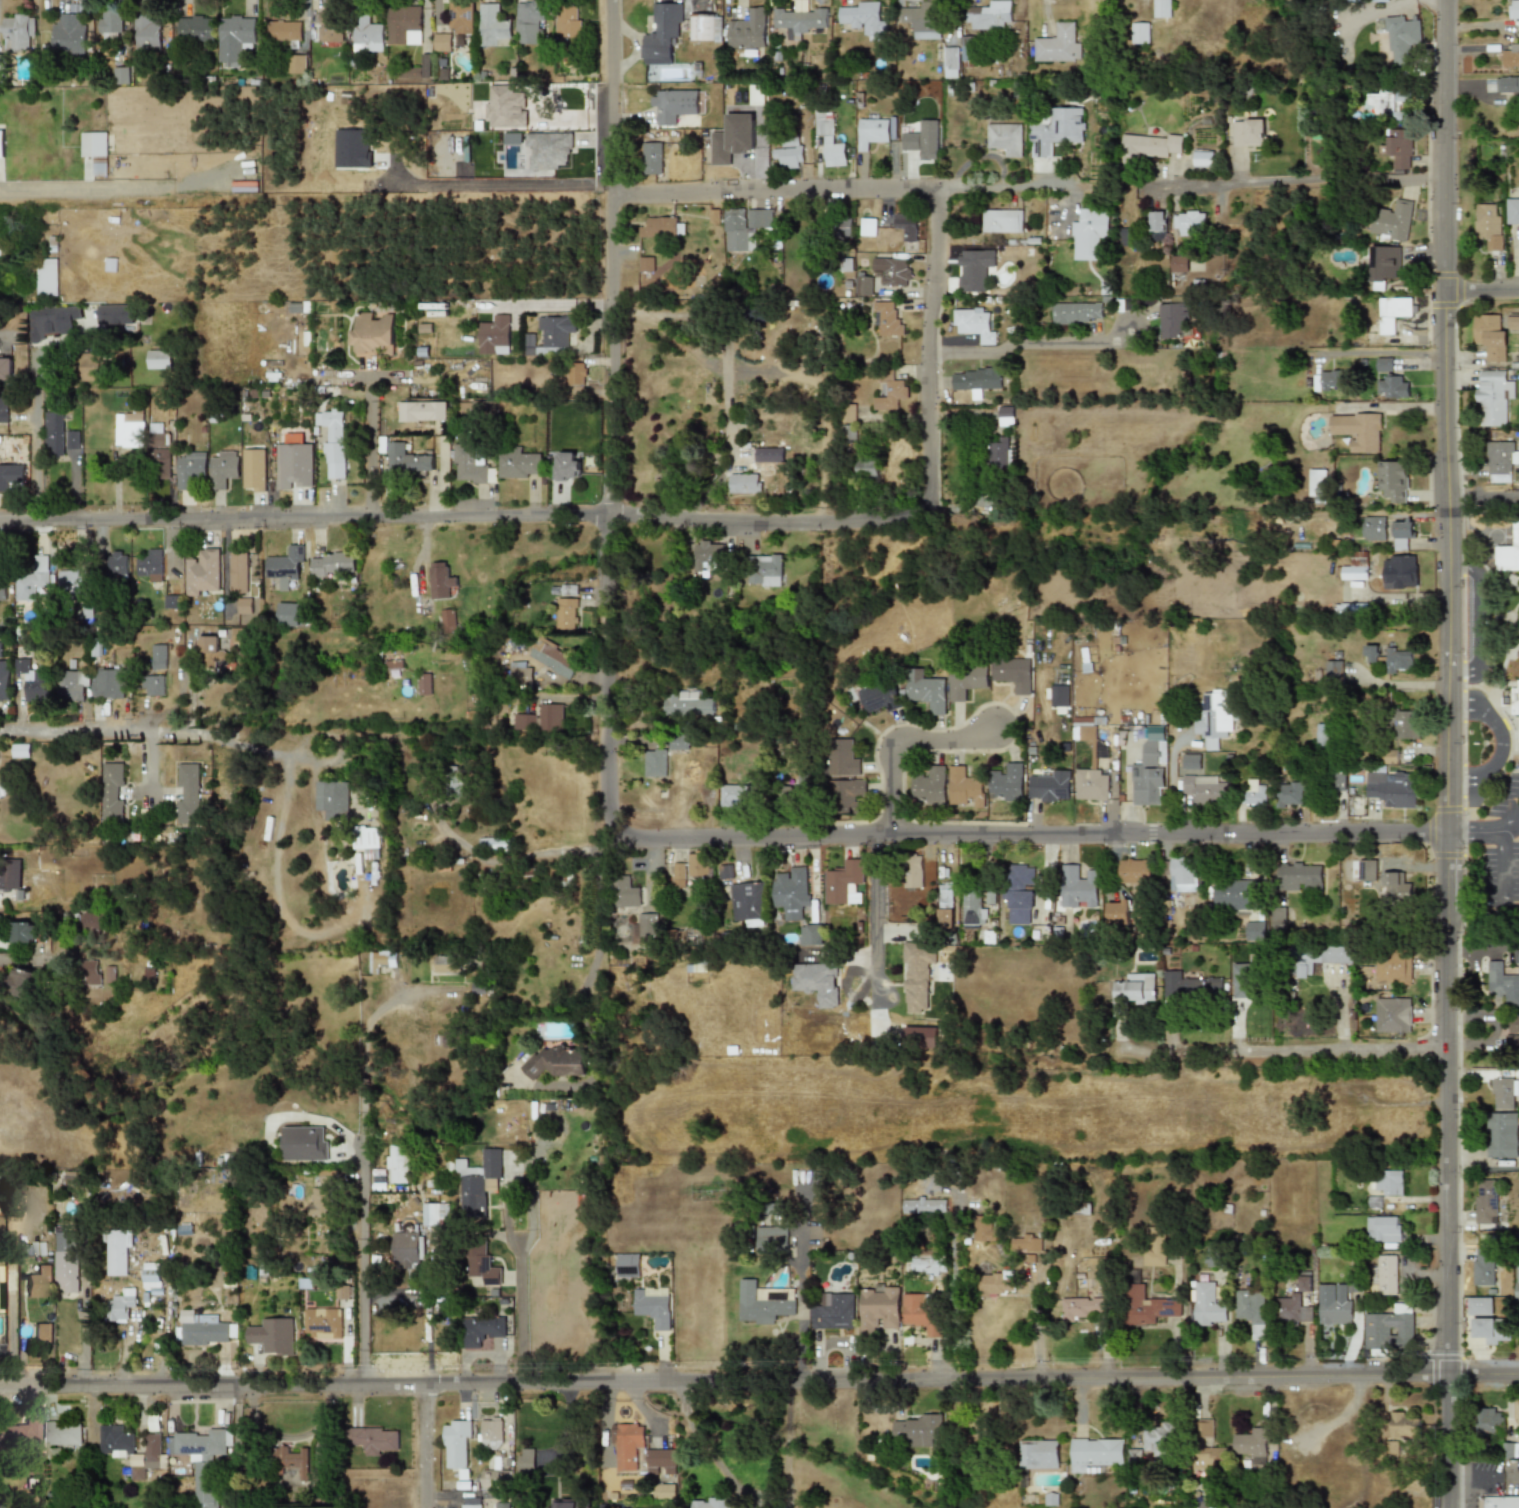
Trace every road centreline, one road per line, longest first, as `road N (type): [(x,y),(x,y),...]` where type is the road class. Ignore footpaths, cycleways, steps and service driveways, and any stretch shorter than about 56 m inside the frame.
road 1 (residential): [(0,1389),(1518,1372)]
road 2 (tertiary): [(1444,1507),(1442,0)]
road 3 (residential): [(0,518),(610,511),(833,524),(899,520),(925,513),(926,354)]
road 4 (residential): [(610,826),(613,837),(649,839),(1445,833)]
road 5 (residential): [(610,826),(602,589),(610,511),(606,0)]
road 6 (residential): [(607,201),(1070,185)]
road 7 (residential): [(1123,1051),(1444,1045)]
road 8 (residential): [(1140,187),(1443,193)]
road 9 (residential): [(0,730),(194,731),(285,756)]
road 10 (residential): [(364,1387),(363,1148)]
road 11 (residential): [(926,354),(1111,341),(1132,326)]
road 12 (residential): [(880,833),(894,747),(996,724)]
road 13 (residential): [(926,354),(934,188)]
road 14 (residential): [(0,194),(163,189)]
road 15 (residential): [(425,1507),(424,1385)]

